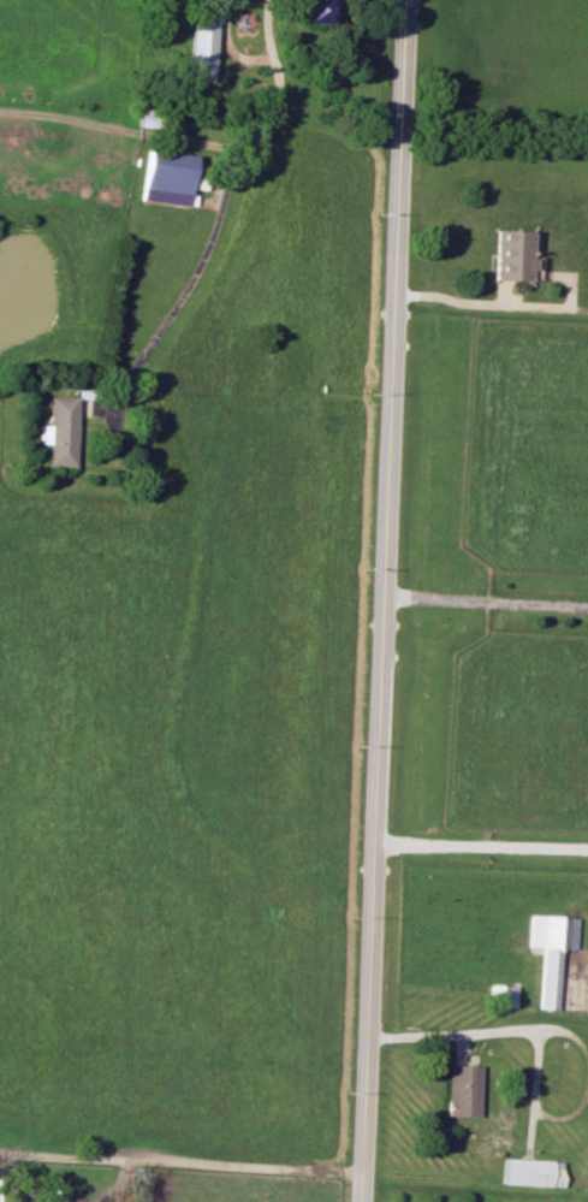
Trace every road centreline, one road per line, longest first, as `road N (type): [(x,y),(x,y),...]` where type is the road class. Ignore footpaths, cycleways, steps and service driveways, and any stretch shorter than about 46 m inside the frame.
road 1 (tertiary): [(360,1201),(406,0)]

